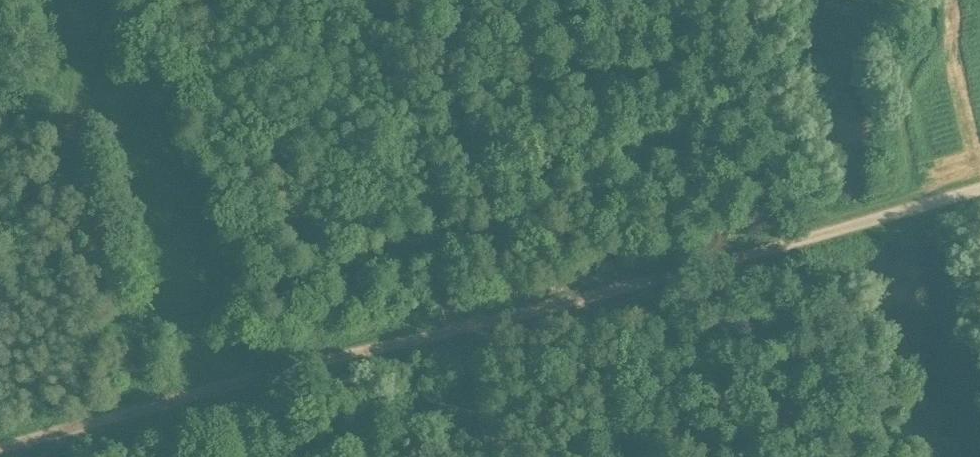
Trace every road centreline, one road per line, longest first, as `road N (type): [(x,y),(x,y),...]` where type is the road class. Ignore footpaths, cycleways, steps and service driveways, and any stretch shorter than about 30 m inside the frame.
road 1 (track): [(260,377),(979,189)]
road 2 (track): [(260,377),(0,447)]

